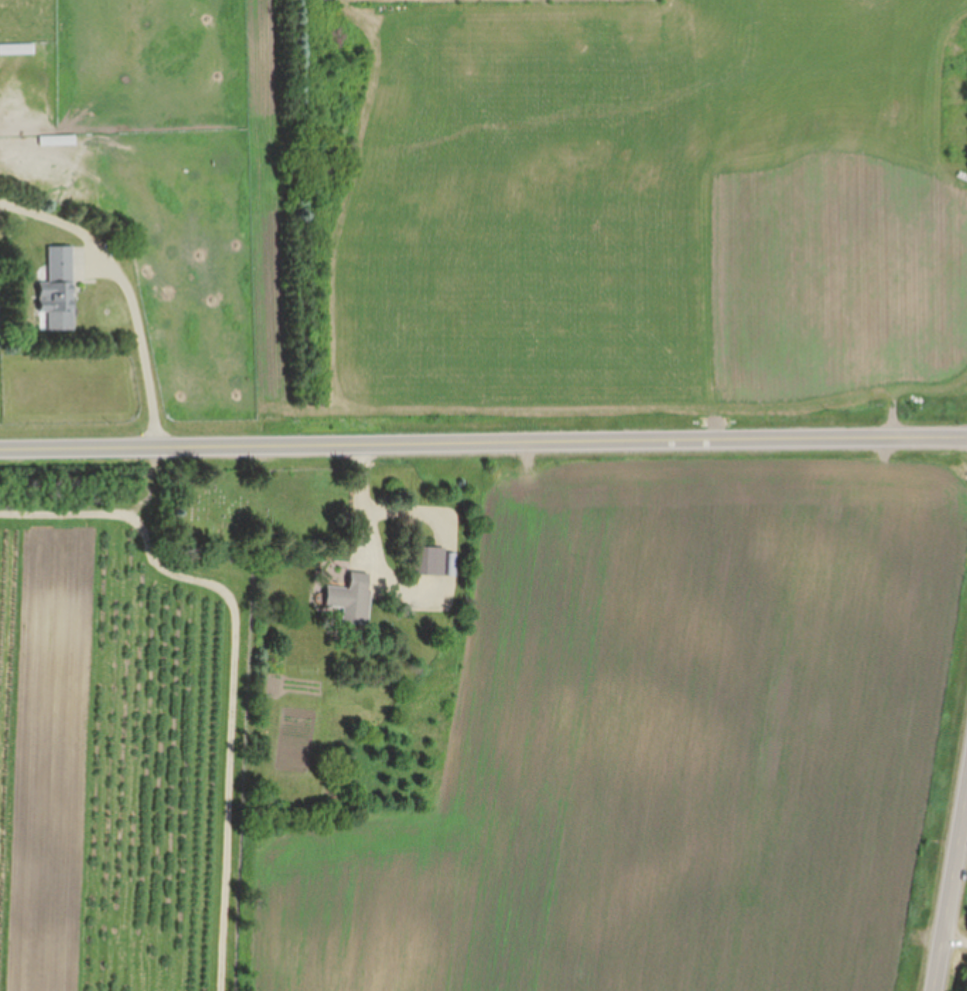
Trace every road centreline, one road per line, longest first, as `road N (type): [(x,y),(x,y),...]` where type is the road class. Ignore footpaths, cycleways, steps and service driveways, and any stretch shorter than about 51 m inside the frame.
road 1 (tertiary): [(0,445),(966,435)]
road 2 (secondary): [(966,804),(936,990)]

